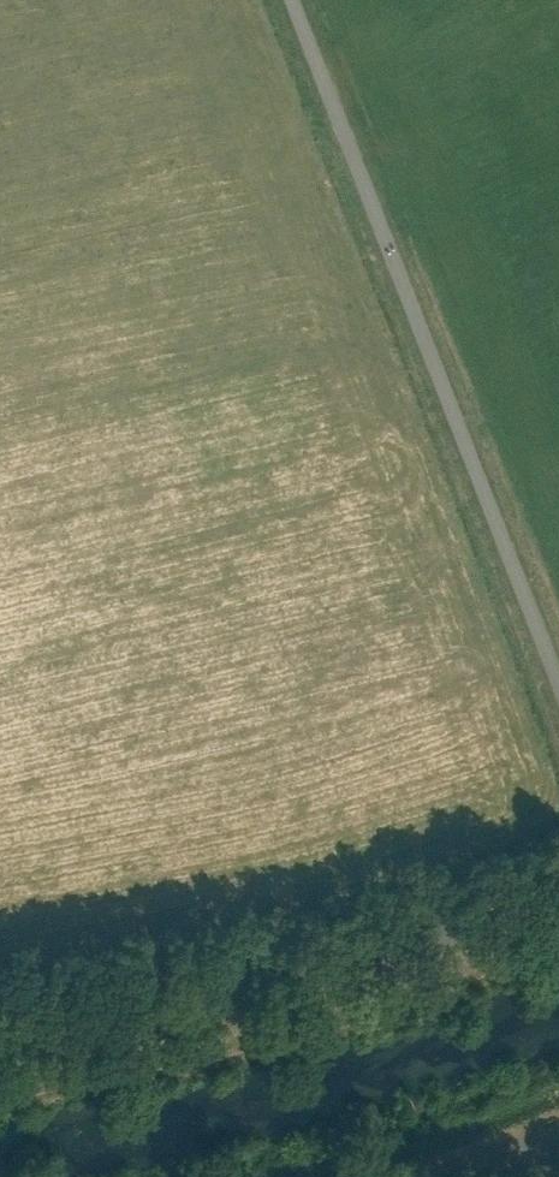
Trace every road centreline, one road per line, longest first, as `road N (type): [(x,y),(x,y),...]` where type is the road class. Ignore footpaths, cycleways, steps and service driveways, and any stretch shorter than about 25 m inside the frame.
road 1 (unclassified): [(558,679),(293,0)]
road 2 (unclassified): [(558,890),(332,978),(0,1045)]

